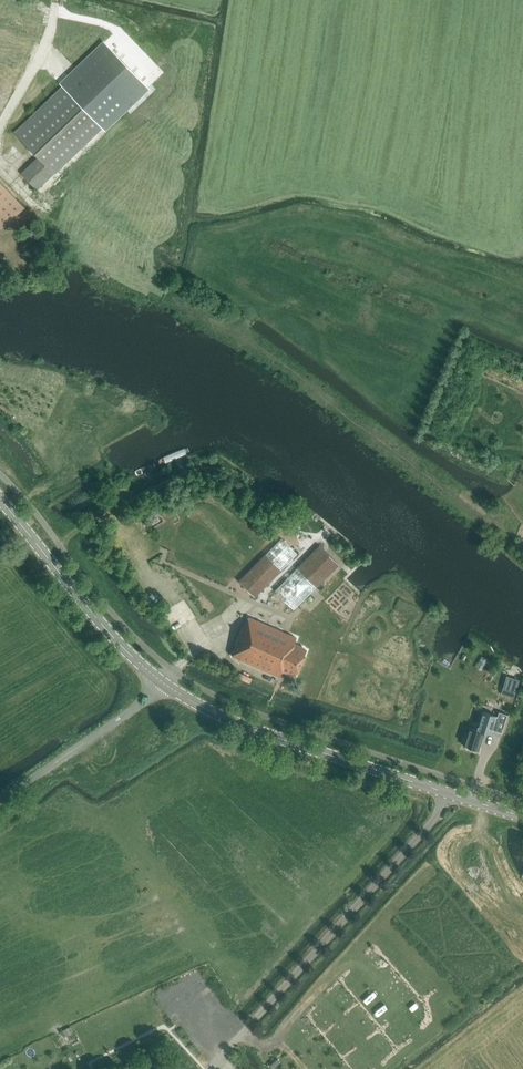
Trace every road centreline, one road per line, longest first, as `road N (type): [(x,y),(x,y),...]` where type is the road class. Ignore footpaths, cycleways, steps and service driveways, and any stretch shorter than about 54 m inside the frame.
road 1 (secondary): [(522,816),(226,718),(163,683)]
road 2 (secondary): [(0,499),(163,683)]
road 3 (track): [(77,0),(135,32),(159,64),(145,77),(163,115),(188,139),(208,145)]
road 4 (unclassified): [(0,799),(163,683)]

